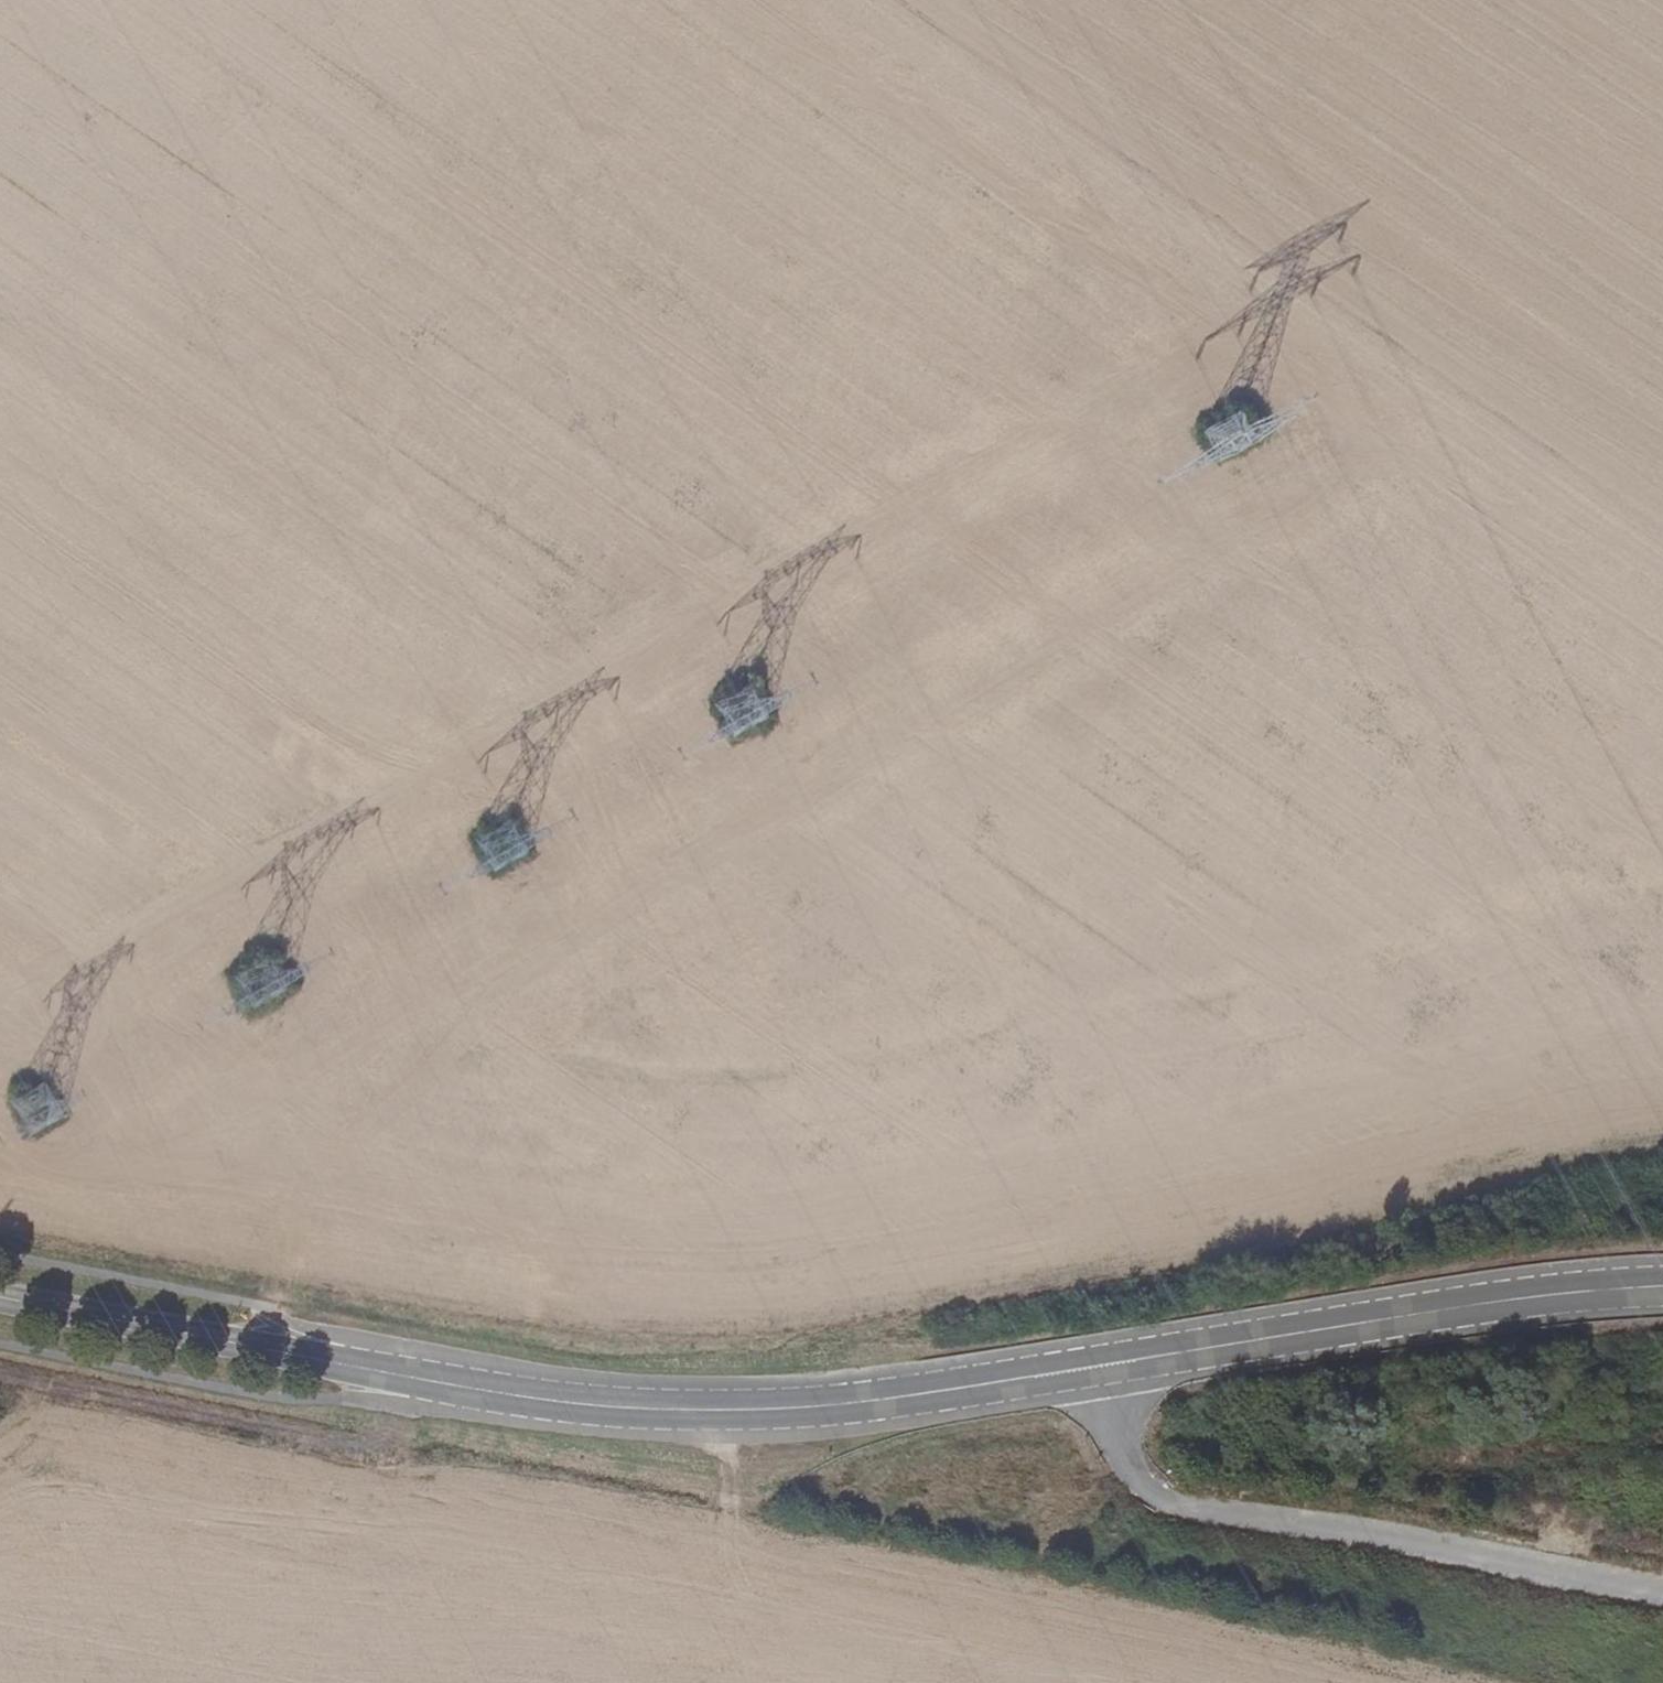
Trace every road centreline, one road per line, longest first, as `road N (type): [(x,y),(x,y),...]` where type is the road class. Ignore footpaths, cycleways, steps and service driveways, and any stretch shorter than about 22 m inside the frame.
road 1 (tertiary): [(1662,1287),(1497,1303),(990,1386),(767,1410),(655,1409),(470,1390),(0,1297)]
road 2 (track): [(1662,1593),(1392,1539),(1201,1514),(1156,1495),(1122,1450),(1103,1367)]

